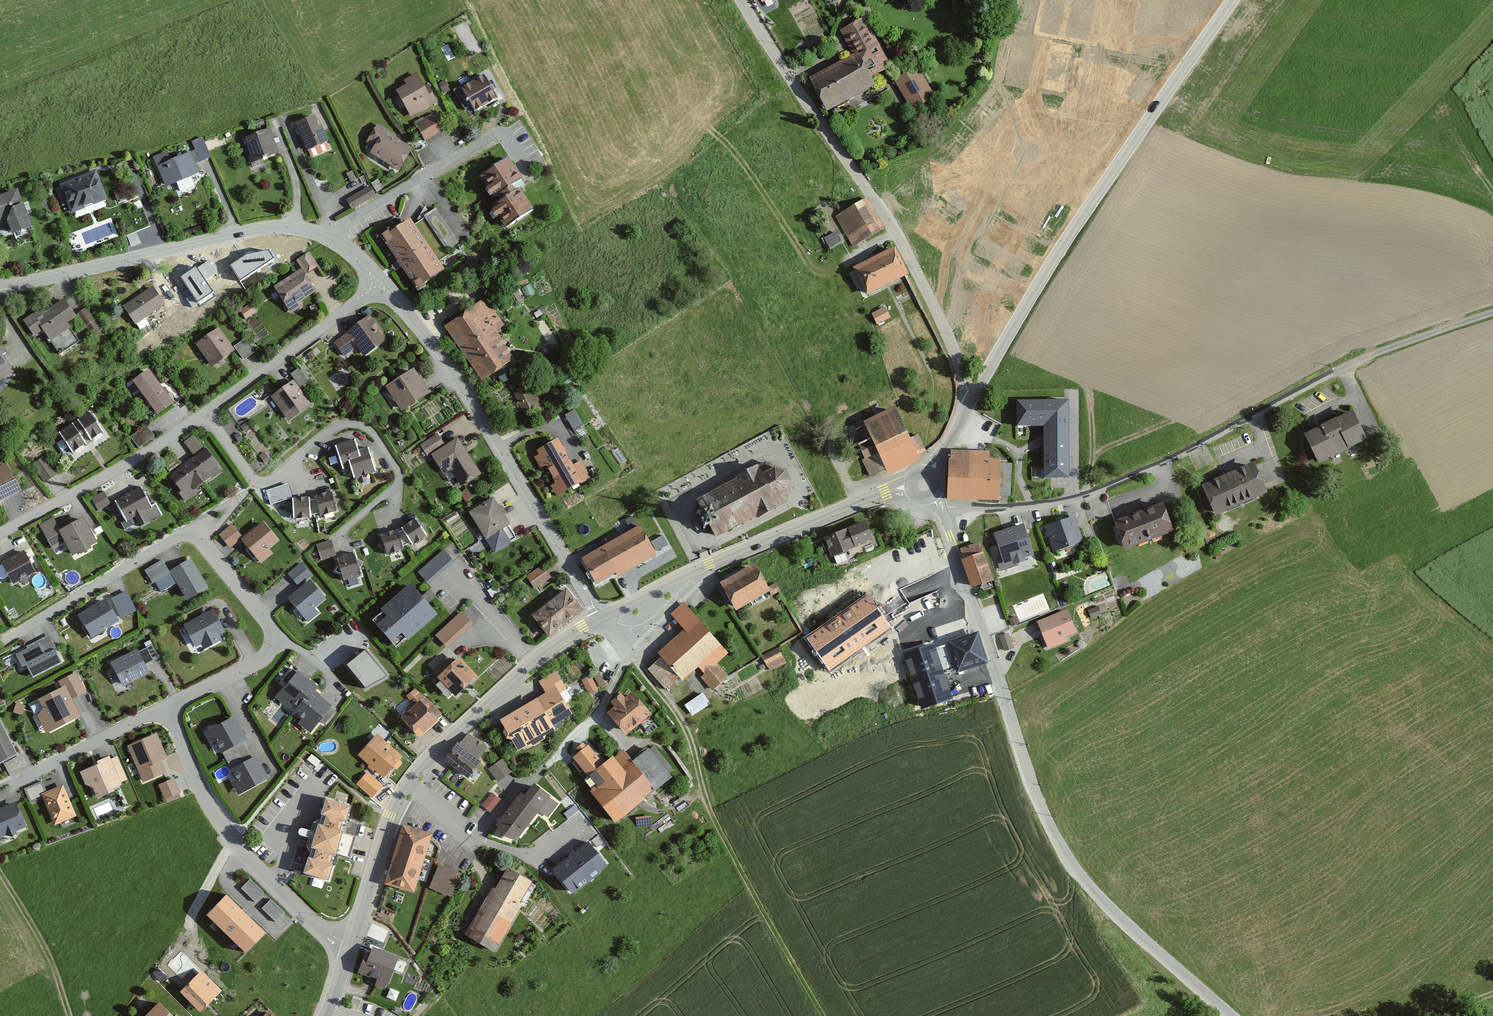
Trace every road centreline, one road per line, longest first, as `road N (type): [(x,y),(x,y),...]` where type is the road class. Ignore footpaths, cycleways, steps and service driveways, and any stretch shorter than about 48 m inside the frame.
road 1 (tertiary): [(938,508),(1054,836),(1093,892),(1230,1015)]
road 2 (residential): [(1492,312),(1343,367),(1075,499),(938,508)]
road 3 (residential): [(0,641),(185,533),(198,537),(276,634),(258,662),(170,706)]
road 4 (tertiary): [(1232,0),(1060,249),(971,397)]
road 5 (unclassified): [(971,397),(894,231),(741,0)]
road 6 (track): [(625,653),(686,730),(710,811),(824,1015)]
road 7 (residential): [(601,617),(445,359),(380,282)]
road 8 (residential): [(206,413),(263,481),(334,430),(349,426),(372,436),(401,482),(337,534)]
road 9 (residential): [(328,233),(250,229),(0,289)]
road 10 (unclassified): [(908,485),(709,563),(601,617)]
road 11 (residential): [(170,706),(202,798),(231,844),(320,929),(349,944)]
road 12 (unclassified): [(601,617),(531,660),(408,781)]
road 13 (residential): [(0,534),(206,413)]
road 14 (residential): [(328,233),(502,134),(522,153)]
road 15 (residential): [(206,413),(380,282)]
road 16 (unclassified): [(408,781),(349,944)]
road 17 (residential): [(170,706),(15,782)]
road 18 (track): [(70,1015),(52,964),(0,871)]

